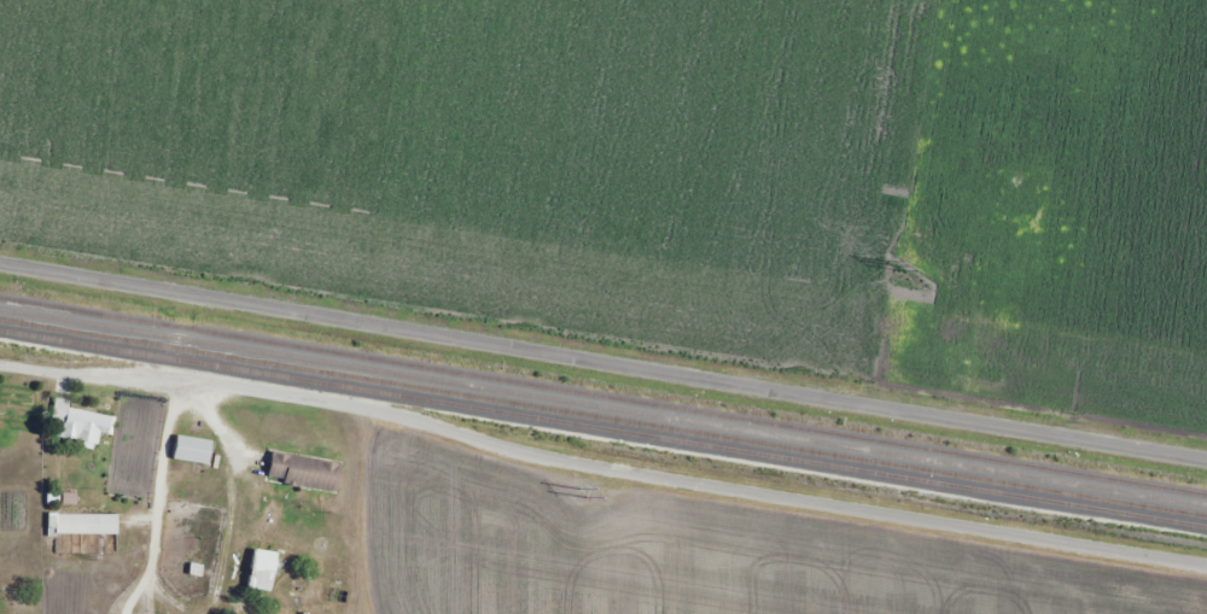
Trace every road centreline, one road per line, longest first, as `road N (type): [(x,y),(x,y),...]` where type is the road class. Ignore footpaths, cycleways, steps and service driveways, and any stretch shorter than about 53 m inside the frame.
road 1 (residential): [(1206,461),(0,265)]
road 2 (residential): [(1206,577),(490,455),(396,414),(176,381)]

